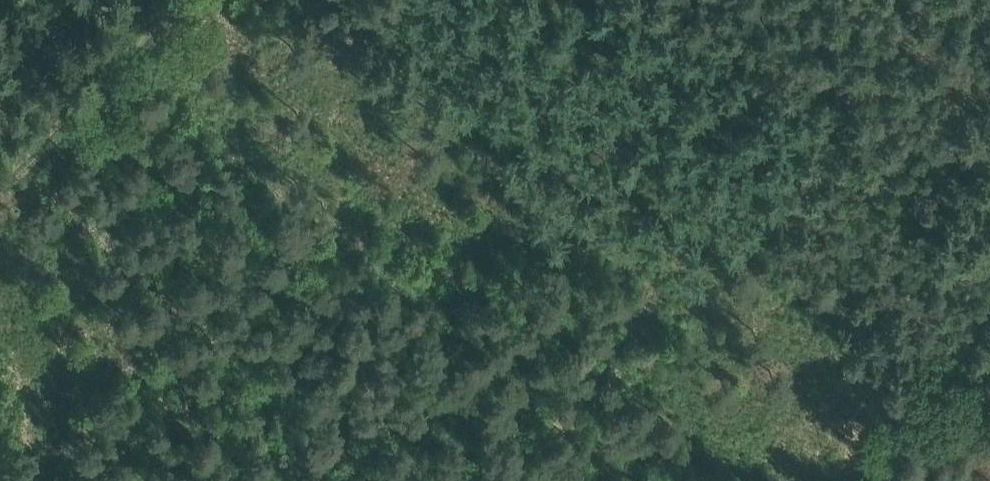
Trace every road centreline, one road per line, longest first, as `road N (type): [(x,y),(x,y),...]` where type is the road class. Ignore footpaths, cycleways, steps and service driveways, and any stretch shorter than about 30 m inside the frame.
road 1 (track): [(989,286),(820,480)]
road 2 (track): [(0,163),(165,0)]

